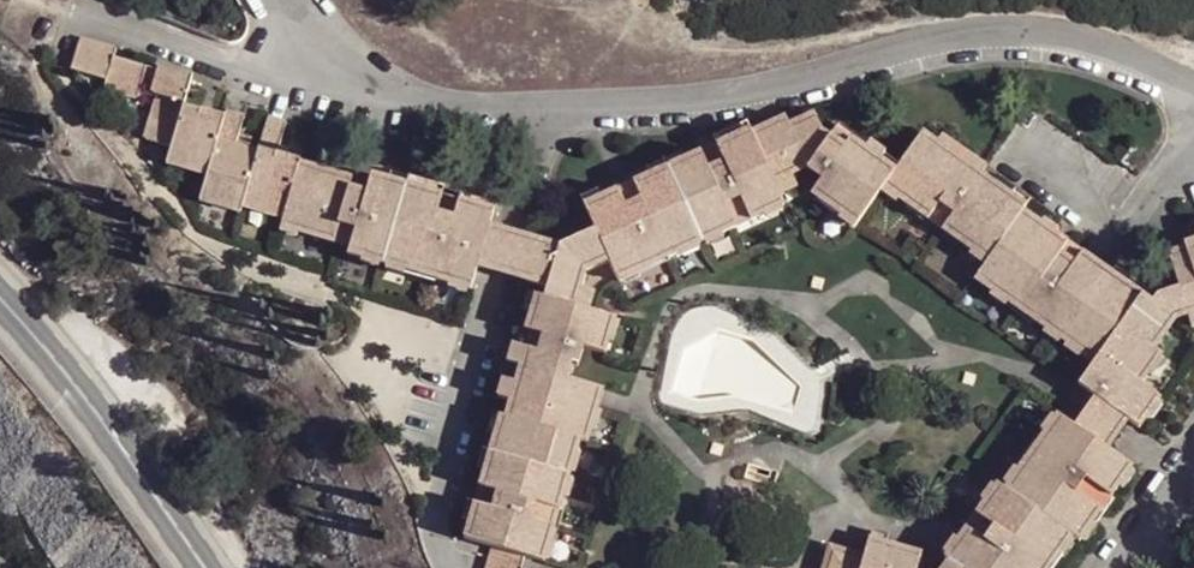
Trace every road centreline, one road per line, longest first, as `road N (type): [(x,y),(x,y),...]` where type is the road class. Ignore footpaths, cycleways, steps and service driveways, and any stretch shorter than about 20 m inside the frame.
road 1 (residential): [(1193,84),(1126,59),(973,41),(825,81),(678,106),(537,107)]
road 2 (residential): [(444,567),(432,528),(531,163),(537,107)]
road 3 (primary): [(208,567),(145,472),(0,283)]
road 4 (residential): [(307,82),(76,12)]
road 5 (residential): [(537,107),(307,82)]
road 6 (residential): [(1188,152),(1109,273)]
road 7 (residential): [(1193,471),(1118,567)]

